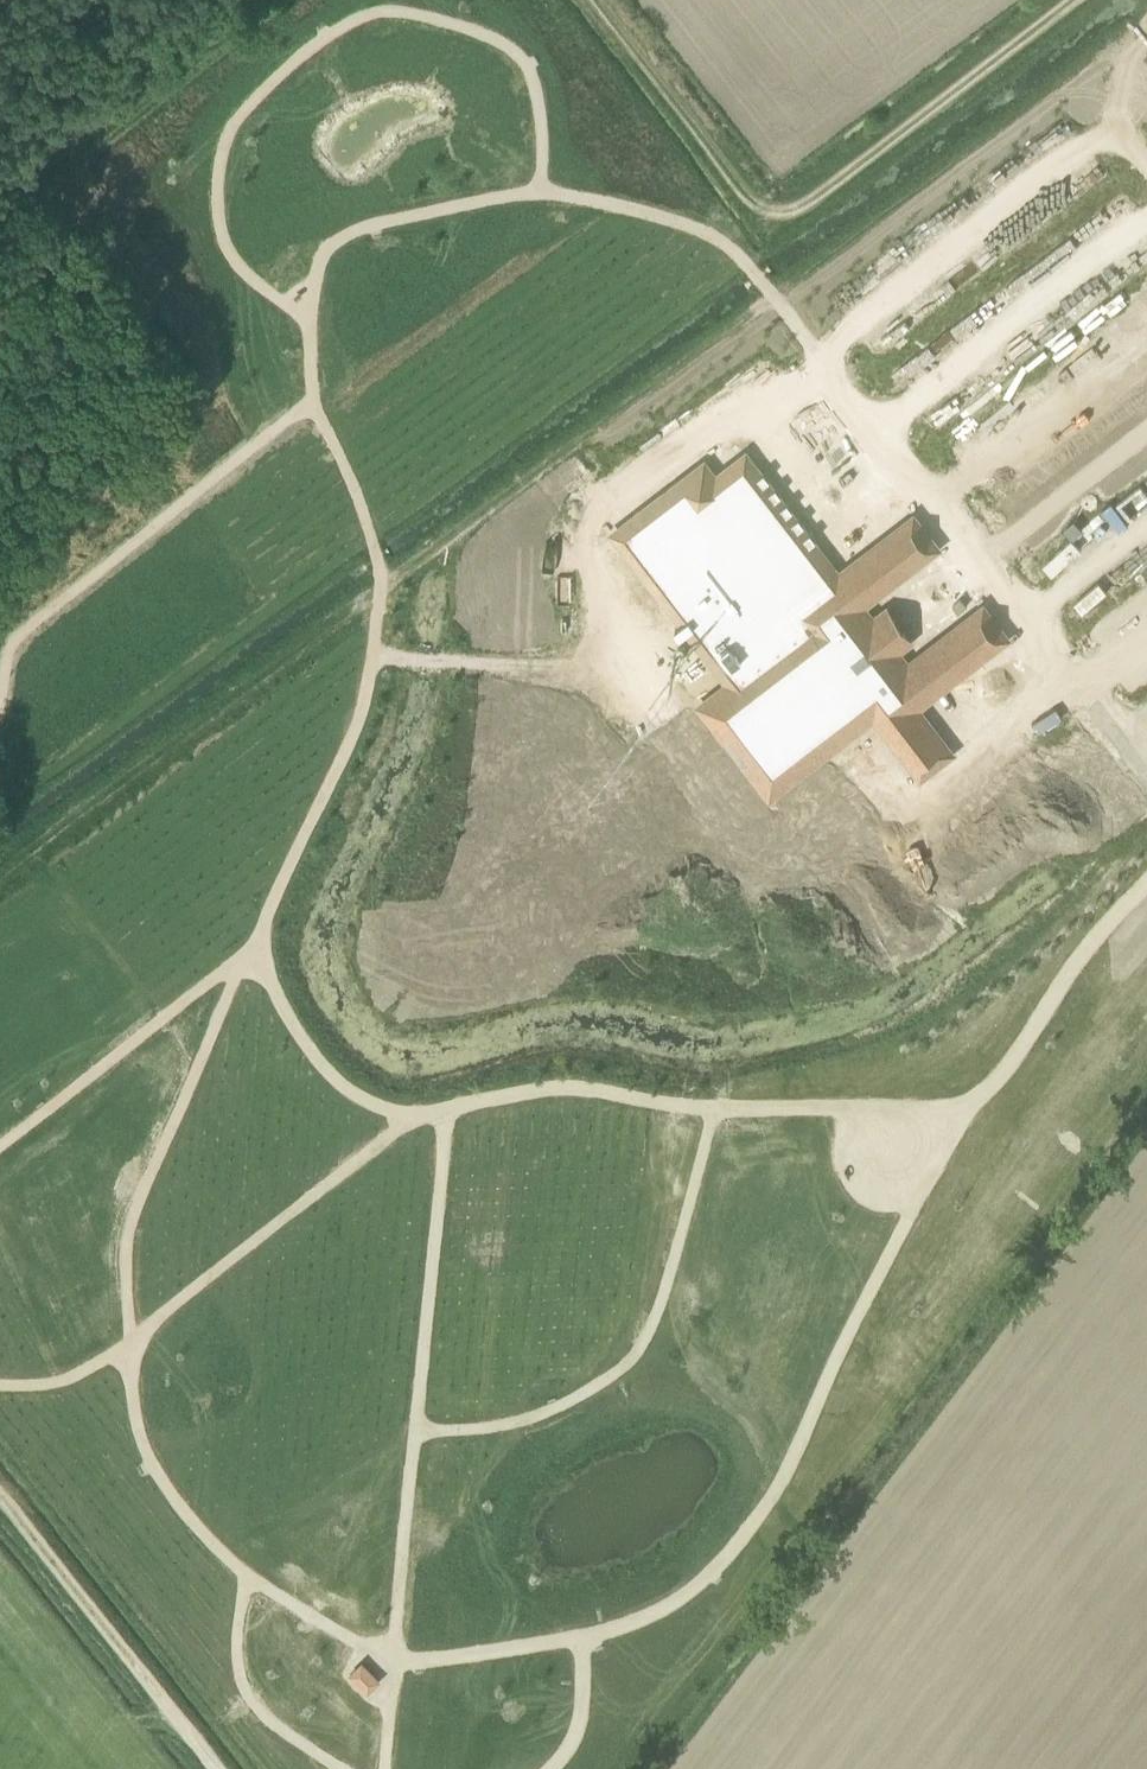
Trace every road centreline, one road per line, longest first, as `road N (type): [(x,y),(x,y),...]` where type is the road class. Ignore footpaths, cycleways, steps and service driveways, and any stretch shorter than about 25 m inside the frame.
road 1 (track): [(592,0),(724,169),(771,209),(799,214),(1086,0)]
road 2 (track): [(0,1491),(213,1768)]

